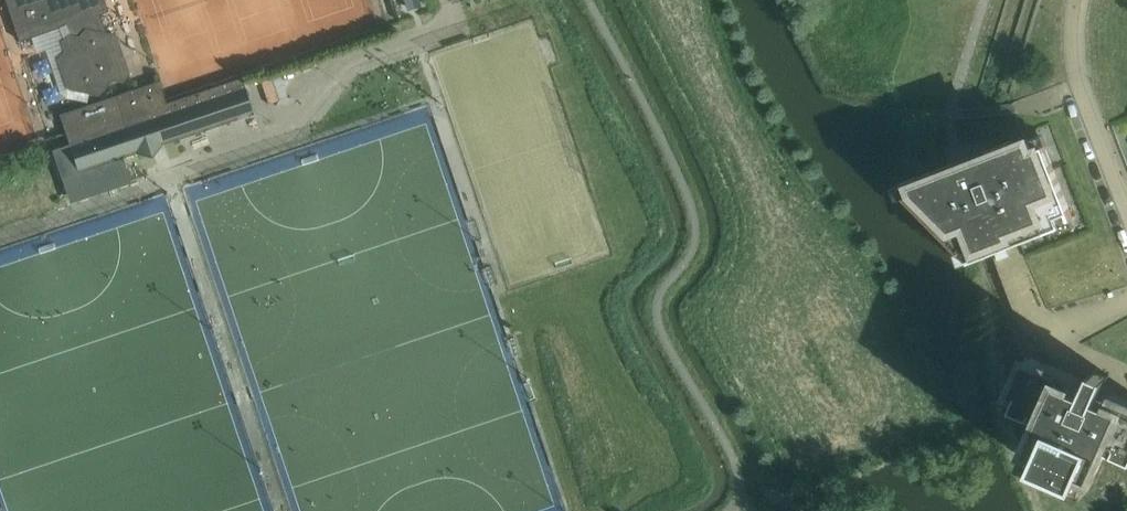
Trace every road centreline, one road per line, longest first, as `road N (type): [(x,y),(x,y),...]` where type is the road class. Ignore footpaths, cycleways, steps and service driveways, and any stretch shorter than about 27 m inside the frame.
road 1 (residential): [(1085,0),(1086,76),(1126,198)]

